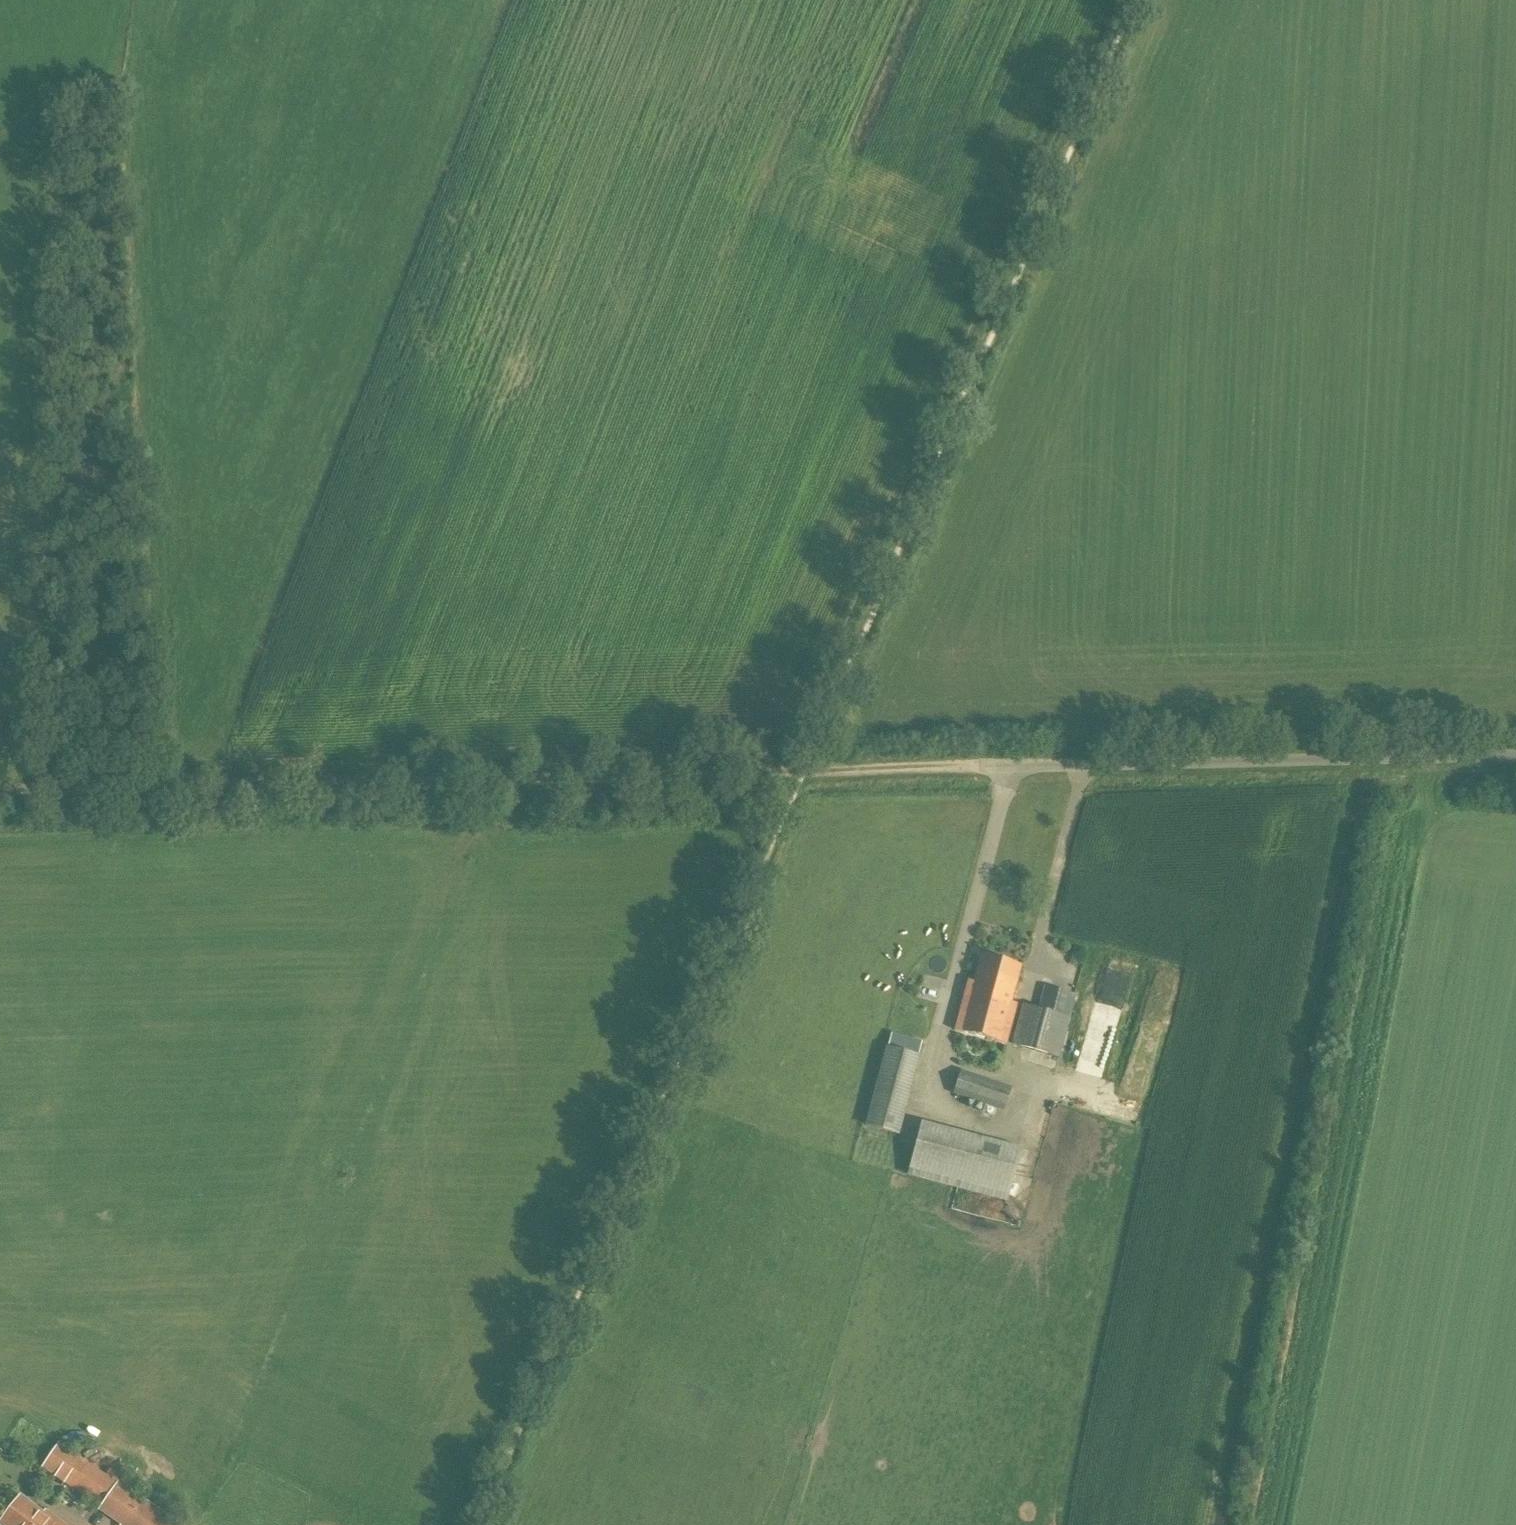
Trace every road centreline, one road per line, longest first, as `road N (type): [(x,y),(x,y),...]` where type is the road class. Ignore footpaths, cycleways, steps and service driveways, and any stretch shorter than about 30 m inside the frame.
road 1 (track): [(0,788),(1002,766)]
road 2 (unclassified): [(1002,766),(1515,756)]

